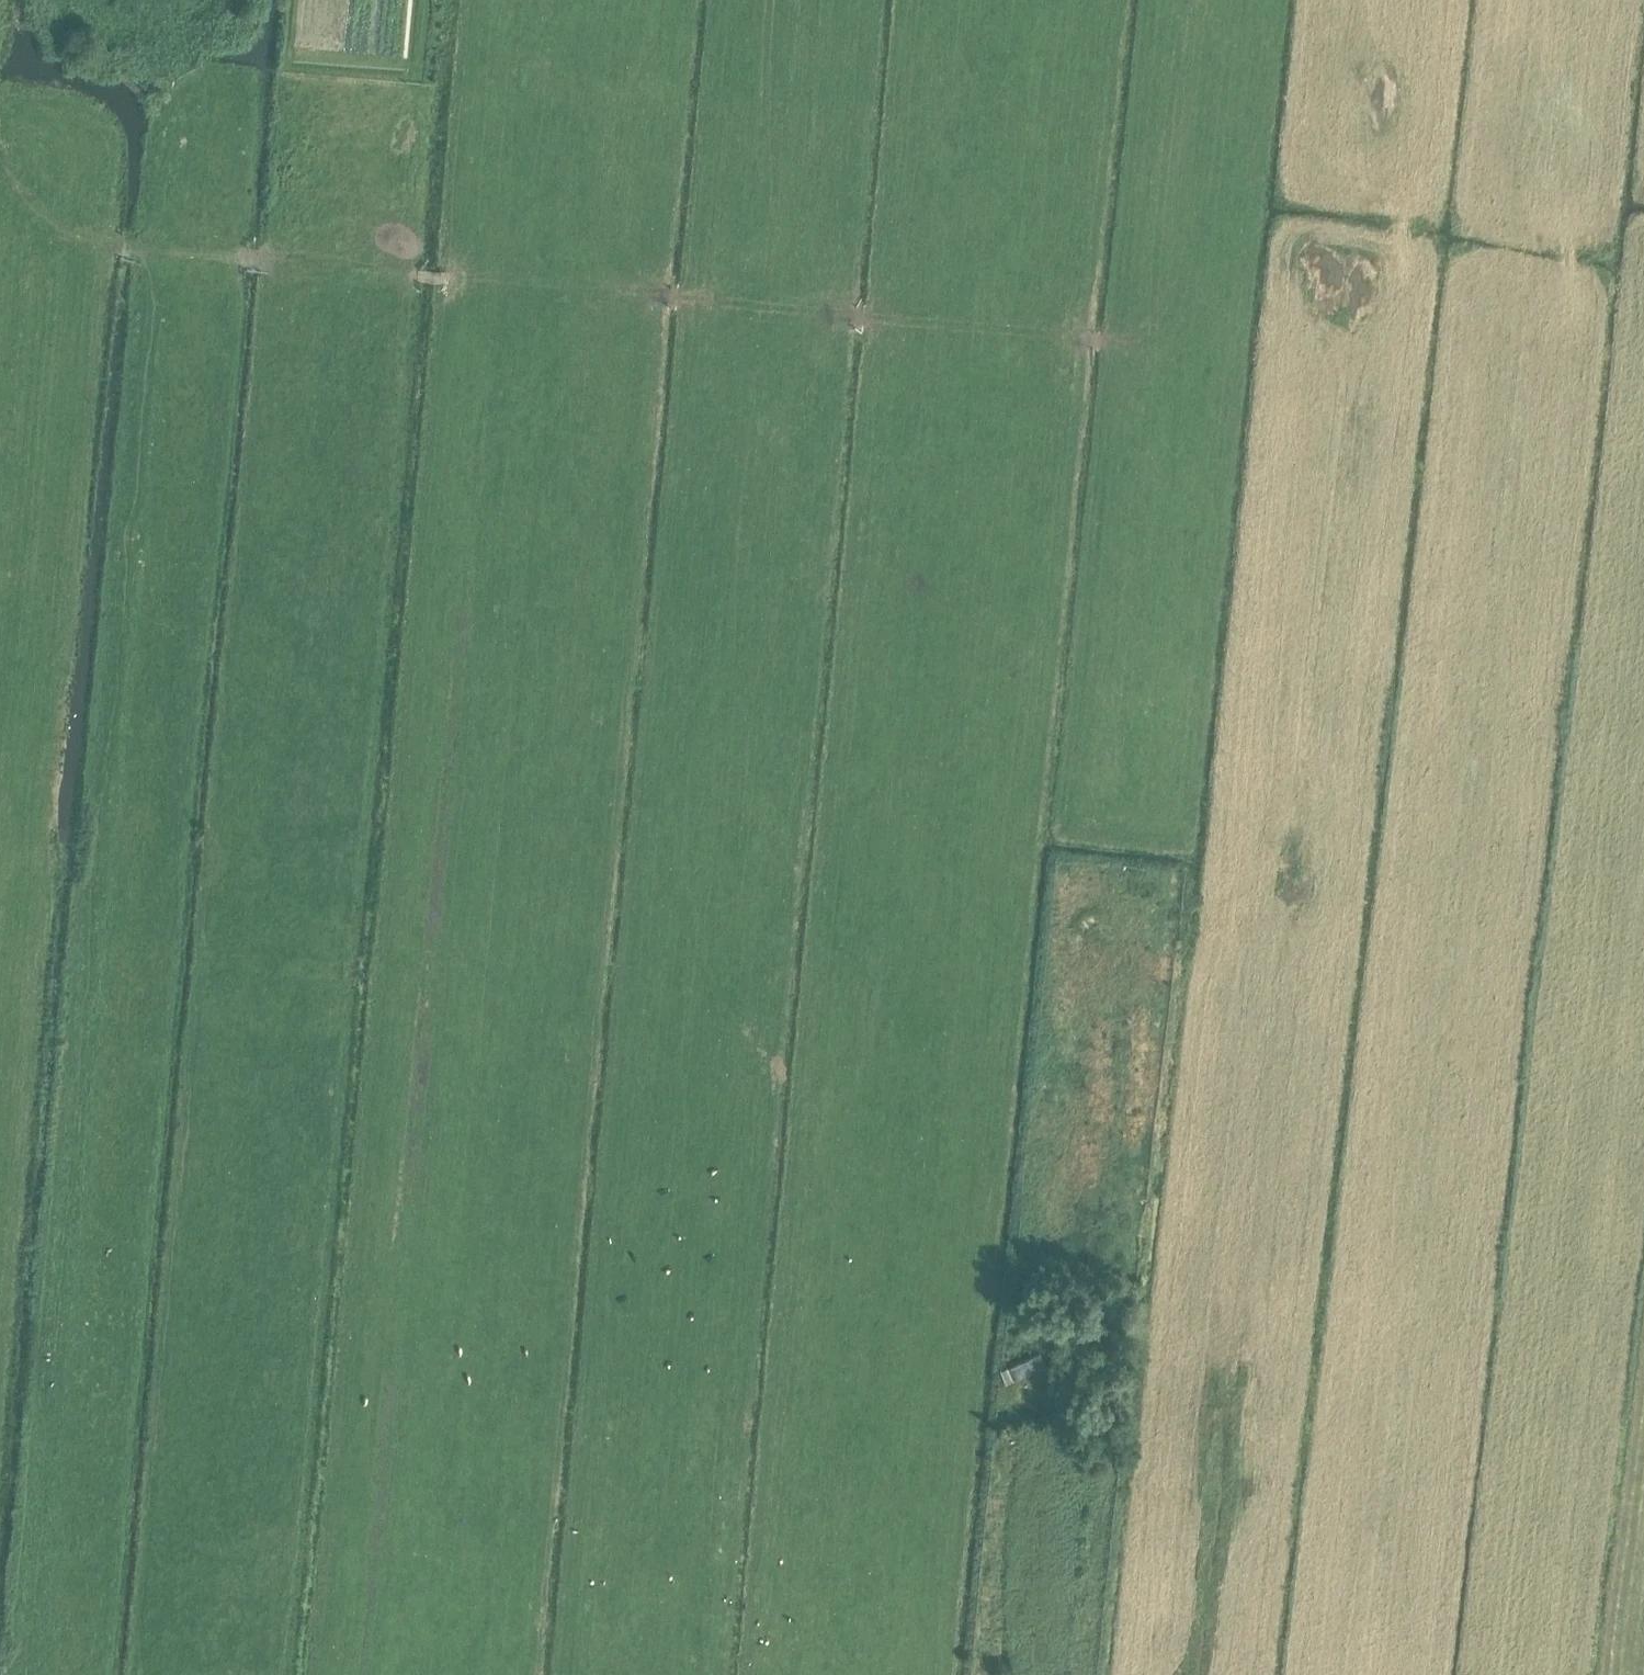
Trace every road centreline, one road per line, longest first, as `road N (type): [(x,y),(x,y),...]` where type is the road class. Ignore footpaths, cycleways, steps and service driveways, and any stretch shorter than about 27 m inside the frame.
road 1 (track): [(445,278),(119,243),(65,224),(0,165)]

